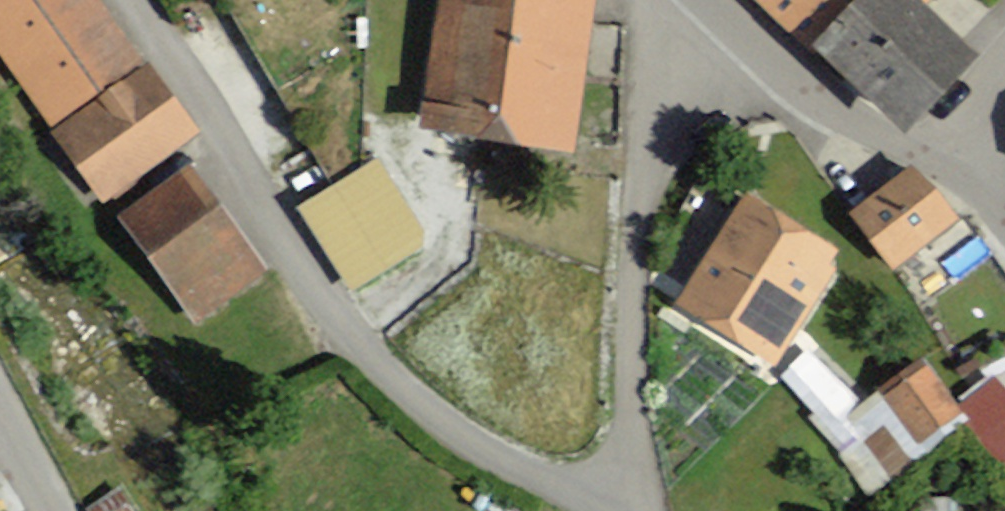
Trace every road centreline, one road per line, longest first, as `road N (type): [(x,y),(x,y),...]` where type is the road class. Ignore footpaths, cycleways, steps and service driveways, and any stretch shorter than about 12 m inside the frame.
road 1 (residential): [(113,0),(339,323),(485,454),(622,510)]
road 2 (residential): [(643,0),(627,510)]
road 3 (residential): [(953,155),(853,121),(723,0)]

